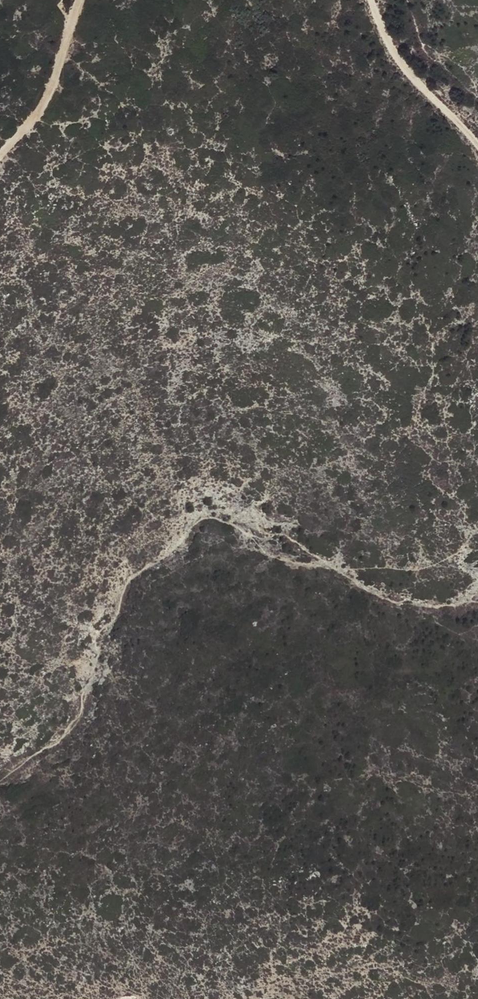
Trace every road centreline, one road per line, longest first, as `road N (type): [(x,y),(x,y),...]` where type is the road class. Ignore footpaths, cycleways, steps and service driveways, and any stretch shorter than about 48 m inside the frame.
road 1 (track): [(369,0),(416,83),(477,150)]
road 2 (track): [(0,150),(34,113),(89,0)]

